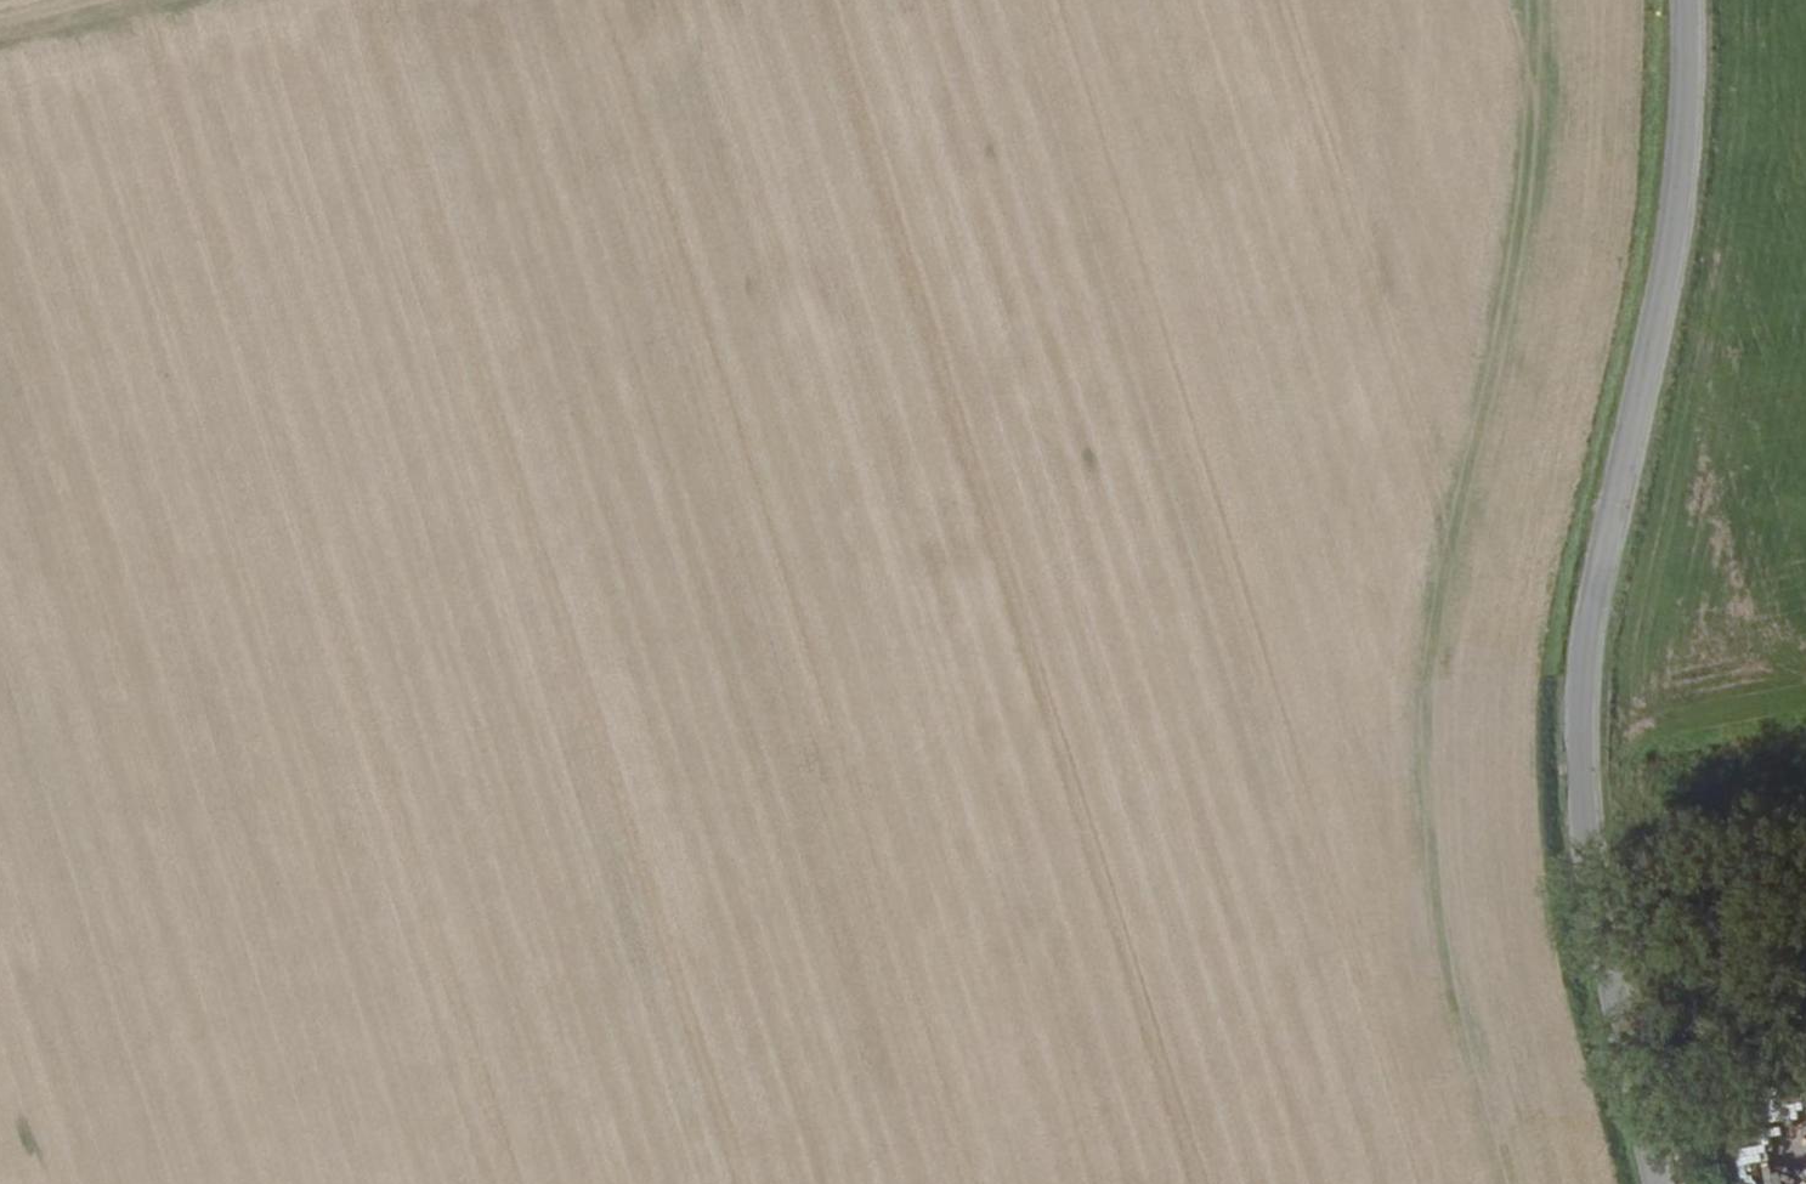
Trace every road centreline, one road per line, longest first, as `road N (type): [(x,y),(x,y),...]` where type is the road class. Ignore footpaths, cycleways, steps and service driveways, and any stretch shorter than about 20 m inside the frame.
road 1 (unclassified): [(1655,1183),(1594,904),(1580,798),(1578,691),(1662,274),(1686,111),(1684,0)]

